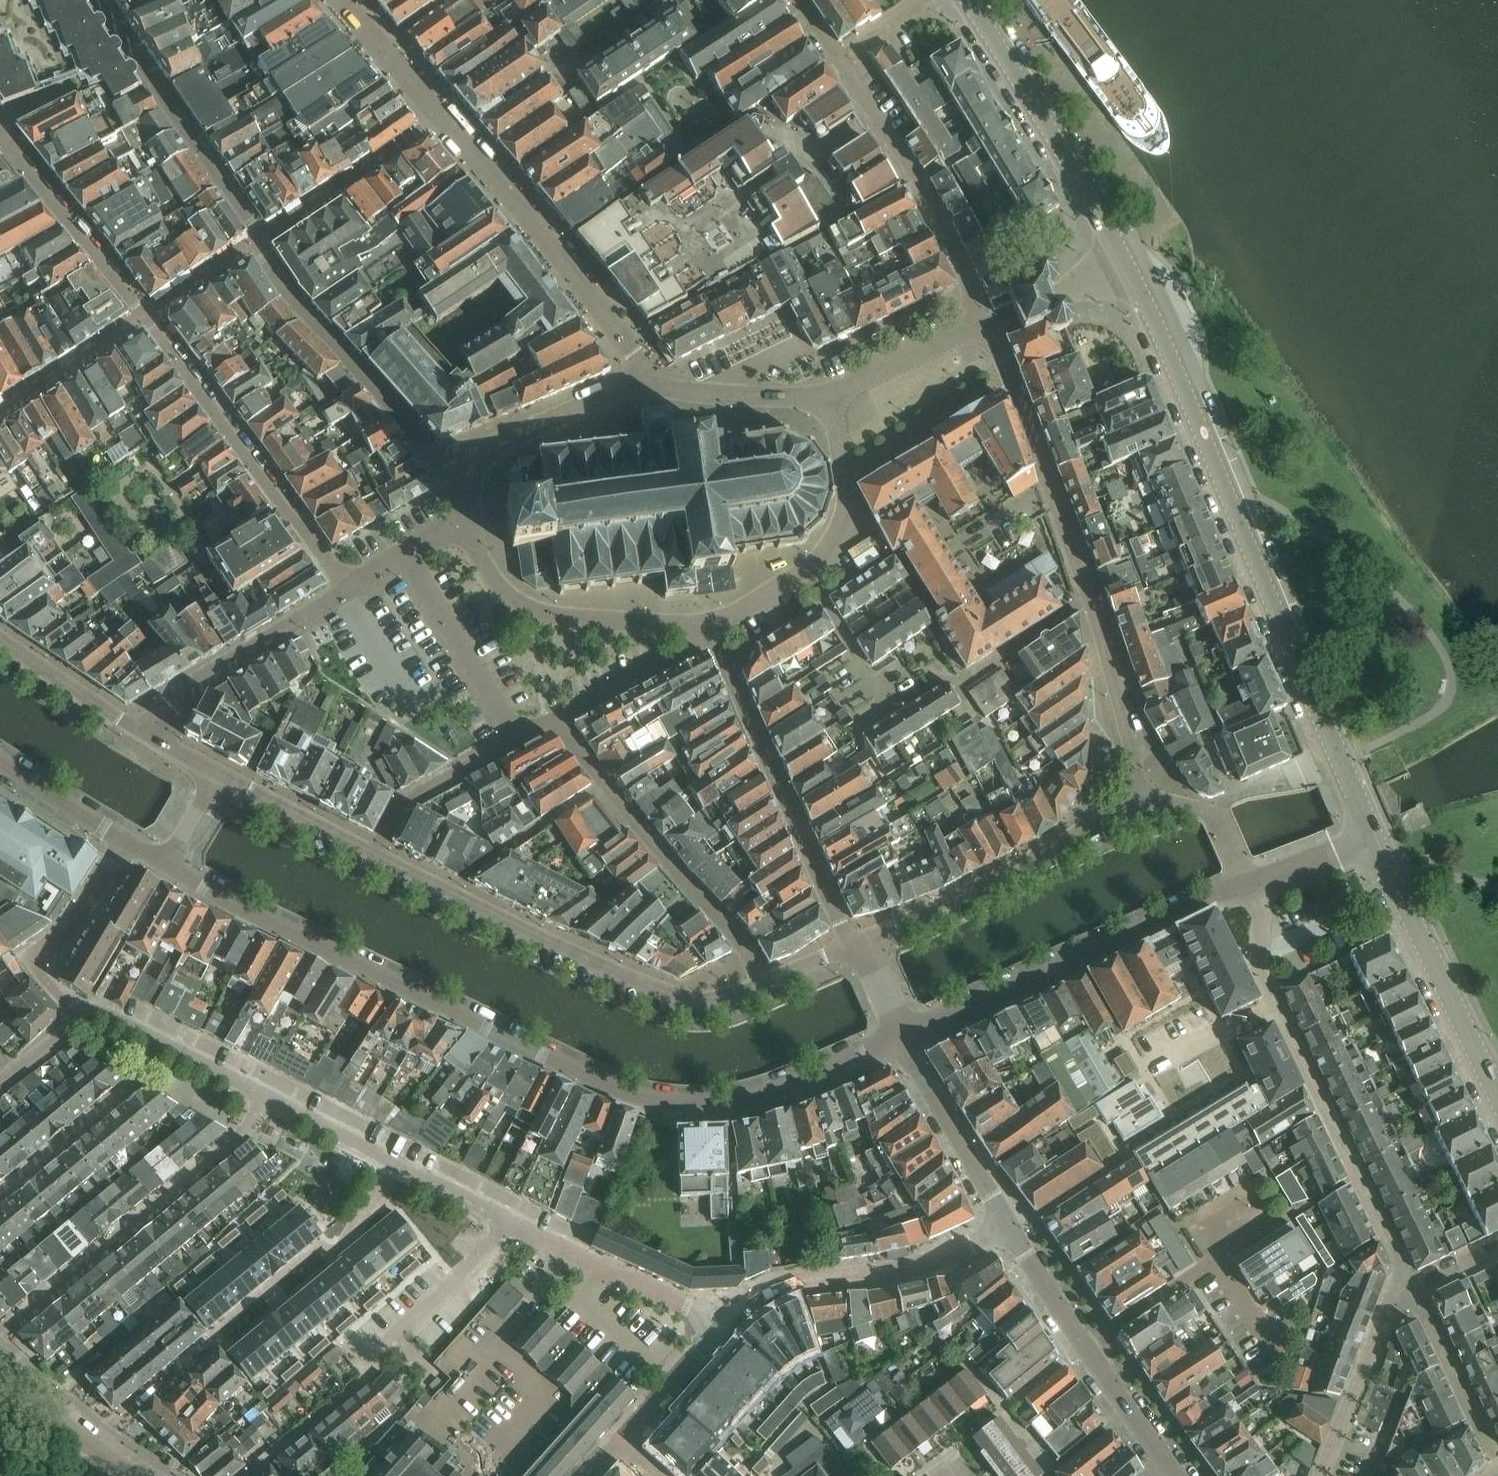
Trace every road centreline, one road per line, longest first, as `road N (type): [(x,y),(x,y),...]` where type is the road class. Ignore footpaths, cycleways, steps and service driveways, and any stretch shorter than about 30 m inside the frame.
road 1 (unclassified): [(901,1036),(757,1101),(702,1107),(625,1090),(250,913),(166,864)]
road 2 (tertiary): [(1371,838),(1124,262)]
road 3 (residential): [(101,0),(263,237),(271,270),(437,458),(470,476)]
road 4 (residential): [(349,591),(0,129)]
road 5 (residential): [(1144,799),(1090,600),(995,350),(975,330)]
road 6 (unclassified): [(826,397),(647,383),(486,452),(470,476)]
road 7 (unclassified): [(1248,884),(901,1036)]
road 8 (residential): [(81,1019),(101,1012),(396,1168)]
road 9 (residential): [(716,625),(777,787),(854,946)]
road 10 (unclassified): [(445,892),(674,995),(702,999),(760,984)]
road 11 (unclassified): [(854,946),(1144,799)]
road 12 (unclassified): [(1277,1011),(1412,1288)]
road 13 (tertiary): [(1124,262),(965,0)]
road 14 (unclassified): [(469,518),(490,580),(532,613),(716,625)]
road 15 (residential): [(726,1320),(804,1282),(902,1271),(1008,1229)]
road 16 (tertiary): [(1497,1100),(1371,838)]
road 17 (residential): [(1165,1463),(1008,1229)]
road 18 (residential): [(760,984),(744,950),(603,782)]
road 19 (unclassified): [(145,734),(195,684),(349,591)]
road 20 (residential): [(508,1223),(596,1273),(726,1320)]
road 21 (residential): [(875,118),(917,181),(972,297),(975,330)]
road 22 (residential): [(81,1019),(31,959),(64,934),(126,839)]
road 23 (residential): [(1008,1229),(901,1036)]
road 24 (unclassified): [(518,738),(403,558)]
road 25 (residential): [(1412,1288),(1392,1299),(1319,1475)]
road 26 (residential): [(368,1371),(508,1223)]
road 27 (residential): [(1497,1467),(1412,1288)]
road 28 (residential): [(445,892),(603,782)]
road 29 (unclassified): [(374,854),(399,804),(518,738)]
road 30 (unclassified): [(805,572),(830,546),(844,511),(826,397)]
road 31 (unclassified): [(555,719),(716,625)]
road 32 (unclassified): [(217,776),(374,854)]
road 33 (unclassified): [(0,642),(145,734)]
road 34 (residential): [(619,1446),(726,1320)]
road 35 (unclassified): [(1124,262),(975,330)]
road 36 (unclassified): [(975,330),(826,397)]
road 37 (residential): [(94,1441),(218,1340)]
road 38 (unclassified): [(1144,799),(1192,806),(1218,820),(1248,884)]
road 39 (unclassified): [(126,839),(0,761)]
road 40 (residential): [(879,697),(805,572)]
road 41 (residential): [(793,0),(875,118)]
road 42 (unclassified): [(1248,884),(1260,912),(1260,974),(1277,1011)]
road 43 (unclassified): [(1371,838),(1248,884)]
road 44 (unclassified): [(1160,1067),(1277,1011)]
road 45 (residential): [(396,1168),(508,1223)]
road 46 (residential): [(94,1441),(0,1361)]

